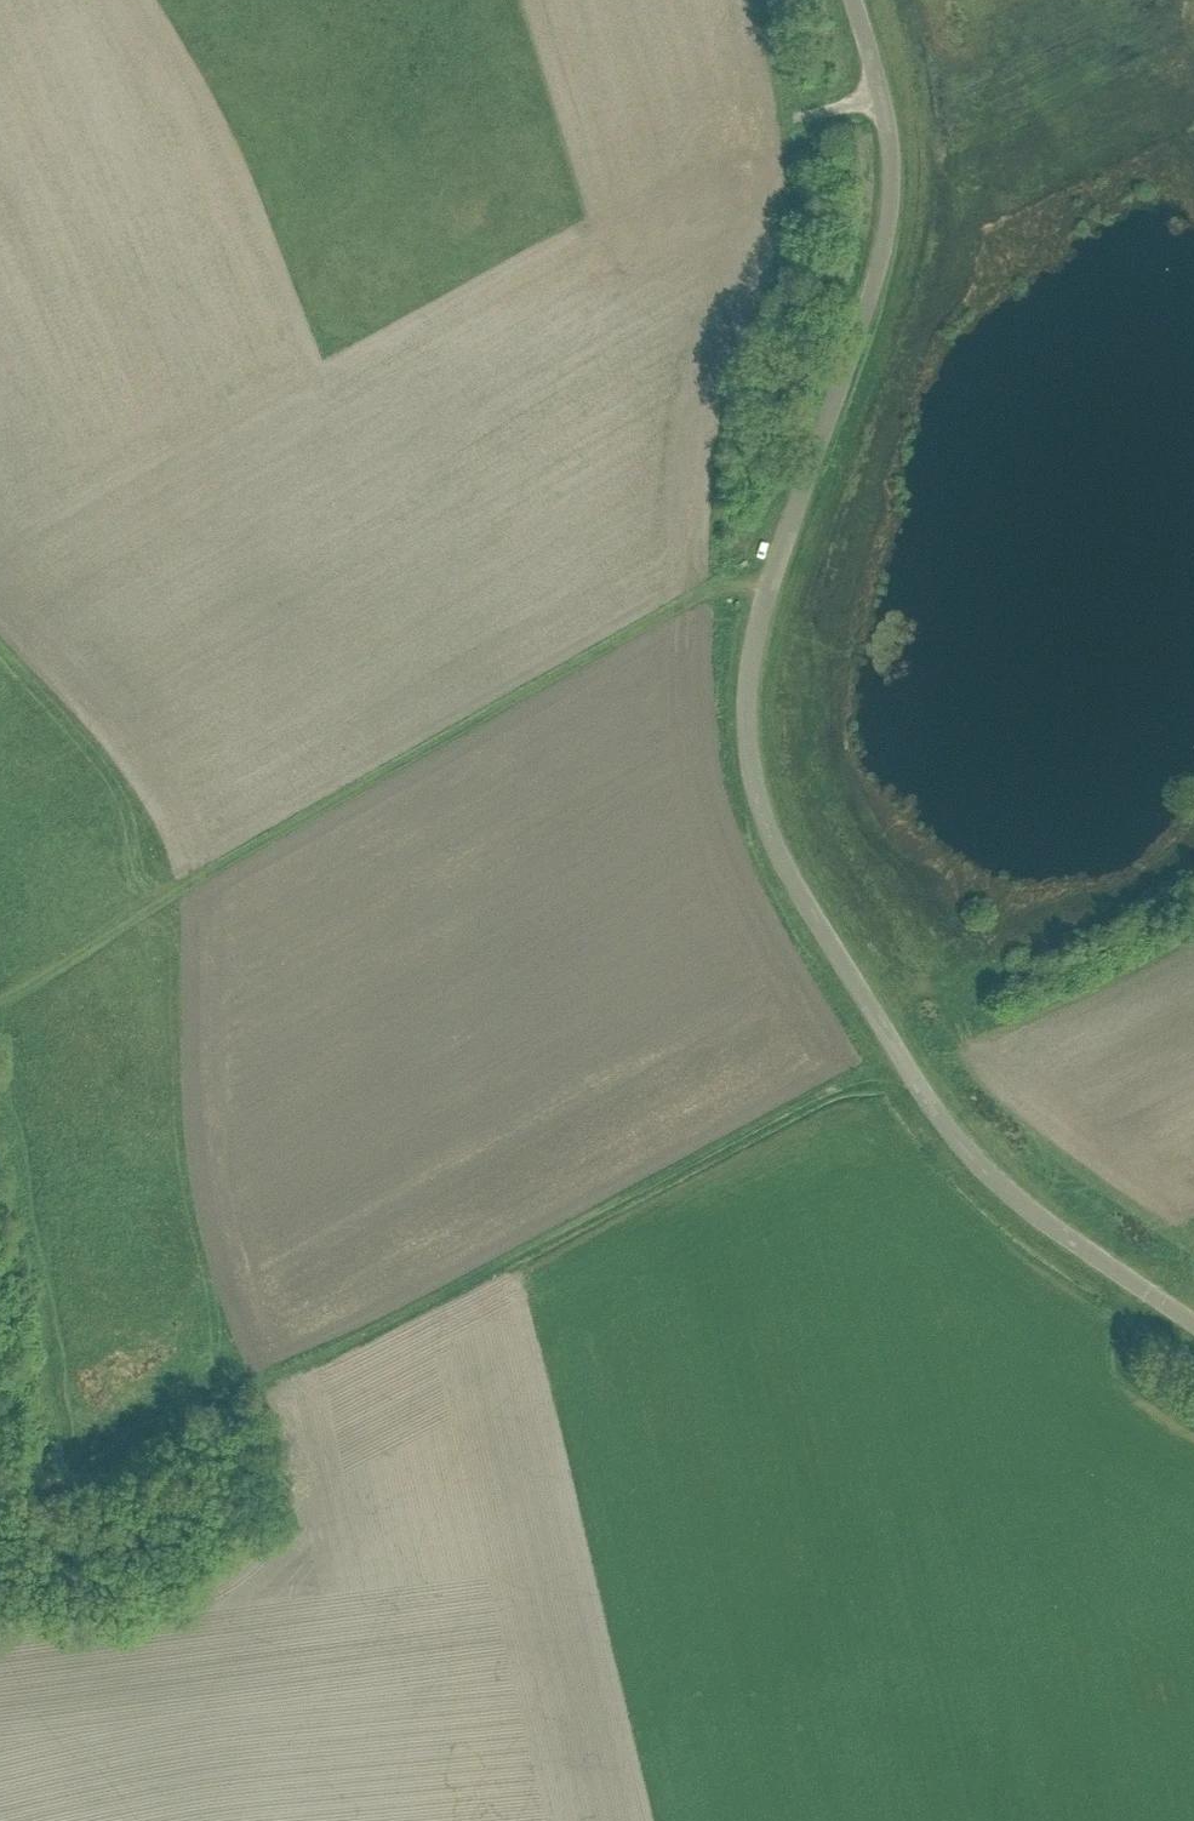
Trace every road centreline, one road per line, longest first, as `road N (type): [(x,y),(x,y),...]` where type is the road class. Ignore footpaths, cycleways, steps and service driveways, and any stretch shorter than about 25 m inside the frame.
road 1 (unclassified): [(1193,1321),(1014,1194),(945,1125),(767,827),(749,751),(769,584),(850,361),(889,223),(891,143),(855,0)]

